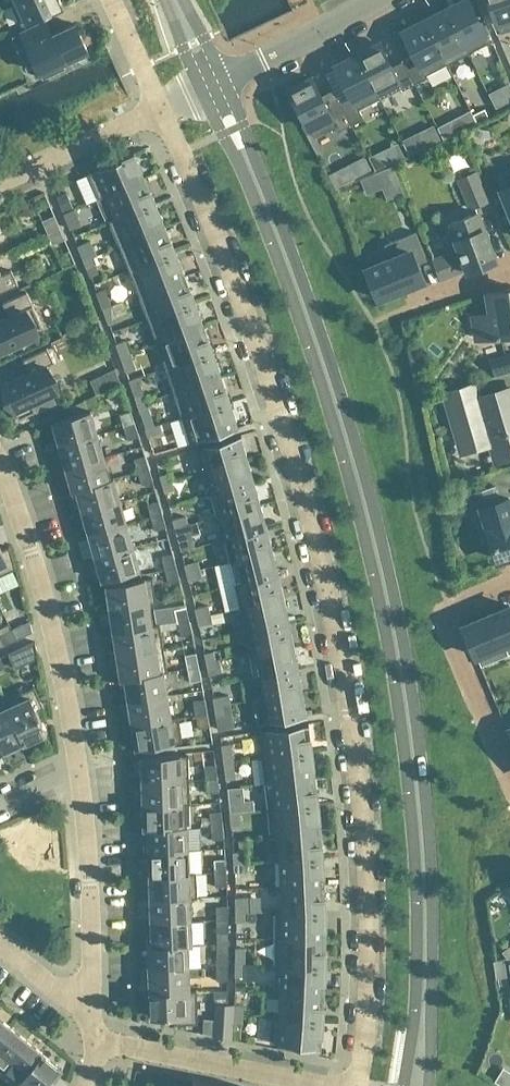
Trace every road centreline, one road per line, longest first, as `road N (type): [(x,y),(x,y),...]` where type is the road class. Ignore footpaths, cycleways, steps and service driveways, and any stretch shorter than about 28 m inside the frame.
road 1 (secondary): [(415,1085),(422,909),(397,646),(310,326),(211,84)]
road 2 (residential): [(161,107),(230,267),(282,418),(339,642),(365,818),(369,938),(358,1085)]
road 3 (residential): [(0,468),(45,602),(78,769)]
road 4 (residential): [(509,587),(451,611),(447,623),(509,778)]
road 5 (residential): [(78,769),(91,973),(75,1005)]
road 6 (residential): [(101,1037),(321,1085)]
road 7 (residential): [(373,0),(211,84)]
road 8 (residential): [(161,107),(0,181)]

